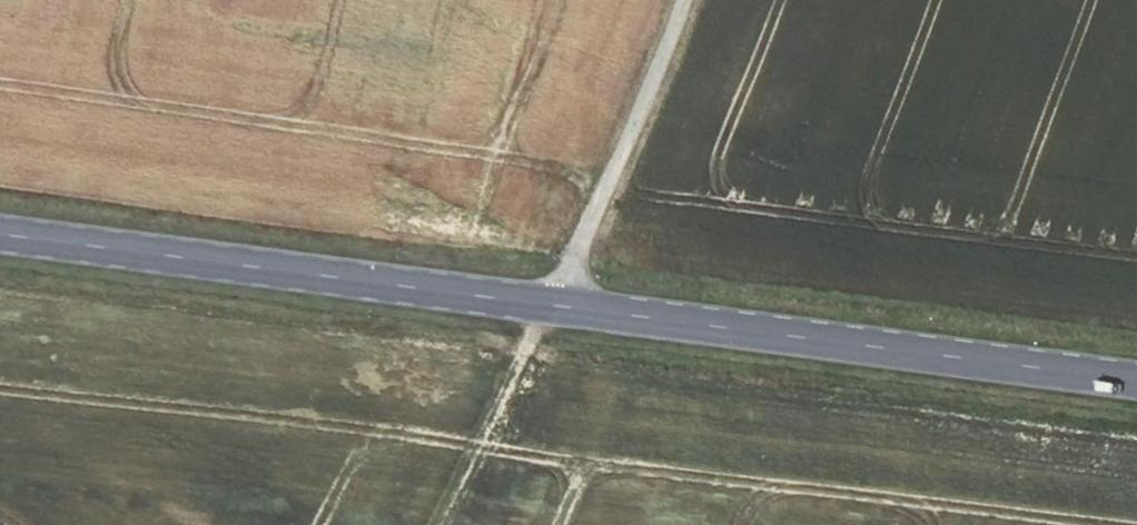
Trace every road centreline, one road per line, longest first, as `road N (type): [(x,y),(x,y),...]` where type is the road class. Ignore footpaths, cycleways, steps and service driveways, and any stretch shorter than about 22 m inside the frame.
road 1 (primary): [(545,304),(1136,380)]
road 2 (primary): [(0,236),(545,304)]
road 3 (unclassified): [(545,304),(637,114),(681,0)]
road 4 (track): [(425,524),(545,304)]

